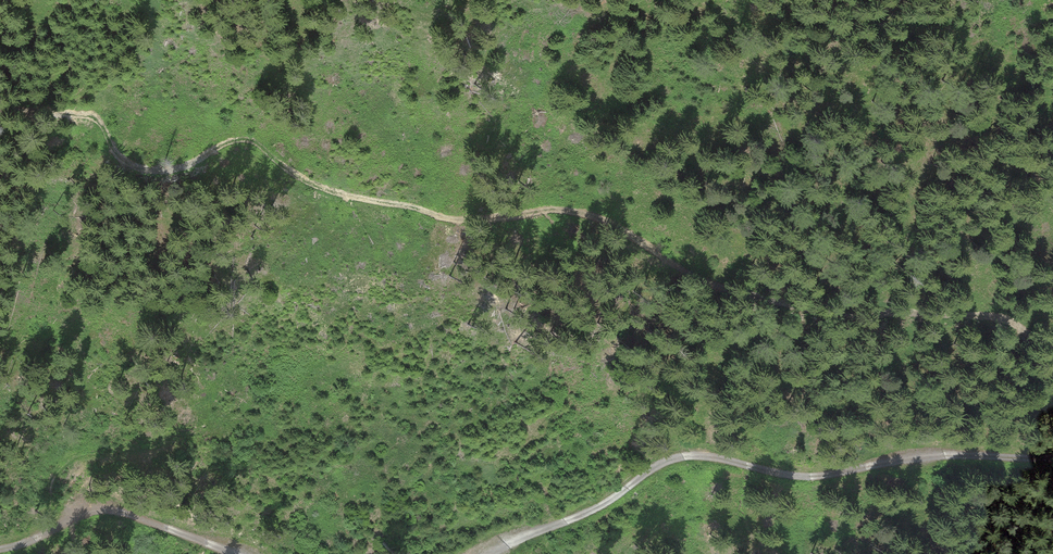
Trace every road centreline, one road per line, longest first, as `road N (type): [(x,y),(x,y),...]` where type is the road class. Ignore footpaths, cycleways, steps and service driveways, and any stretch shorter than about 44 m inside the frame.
road 1 (track): [(0,109),(95,117),(131,165),(164,172),(189,167),(235,139),(254,139),(302,179),(459,220),(544,210),(587,214),(709,284),(850,320),(990,317),(1052,344)]
road 2 (track): [(495,553),(678,457),(810,477),(927,458),(1052,457)]
road 3 (track): [(0,549),(101,509),(229,553)]

